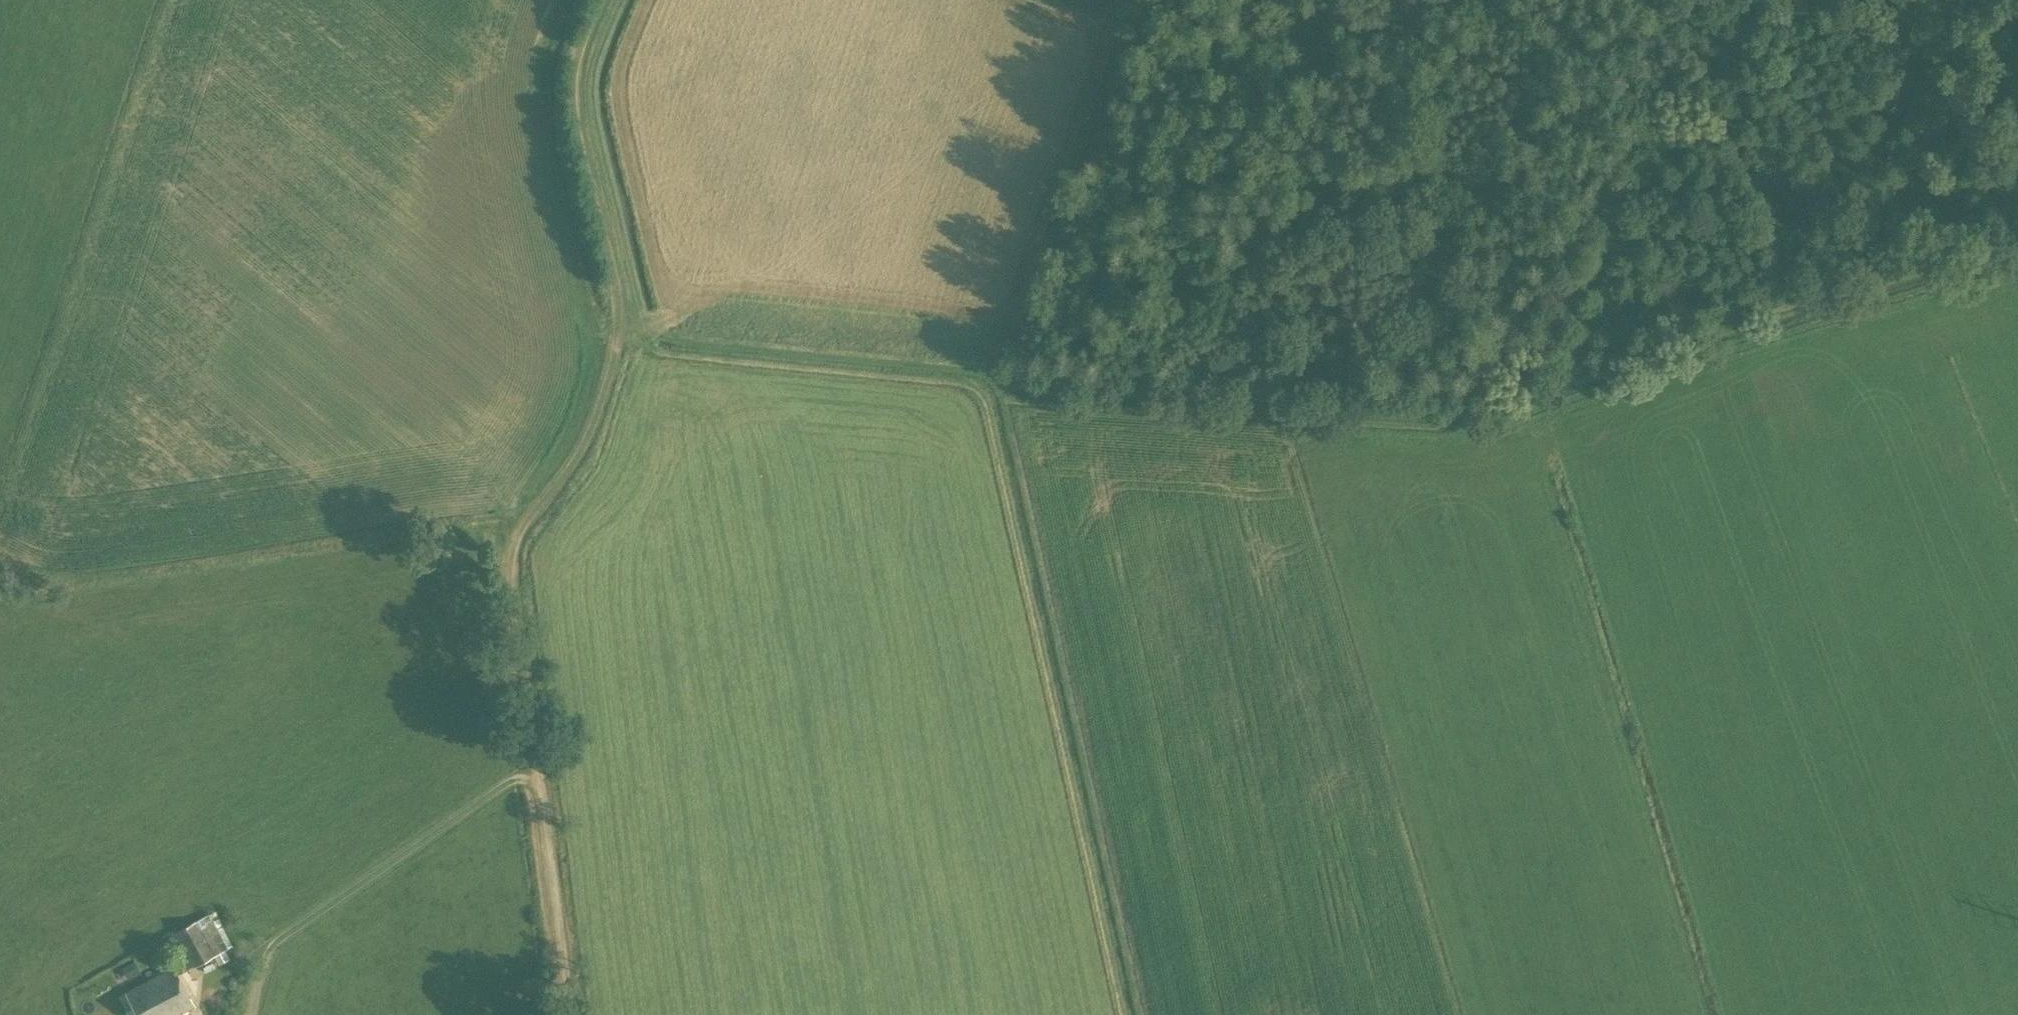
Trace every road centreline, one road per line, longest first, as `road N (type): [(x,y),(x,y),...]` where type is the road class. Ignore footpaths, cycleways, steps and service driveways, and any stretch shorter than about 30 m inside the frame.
road 1 (track): [(538,778),(513,544),(583,446),(600,406),(620,310),(579,133),(578,48),(598,0)]
road 2 (track): [(0,572),(24,592),(527,517)]
road 3 (track): [(1767,0),(1528,392)]
road 4 (track): [(538,778),(512,780),(272,946),(266,961)]
road 5 (track): [(569,1014),(538,778)]

